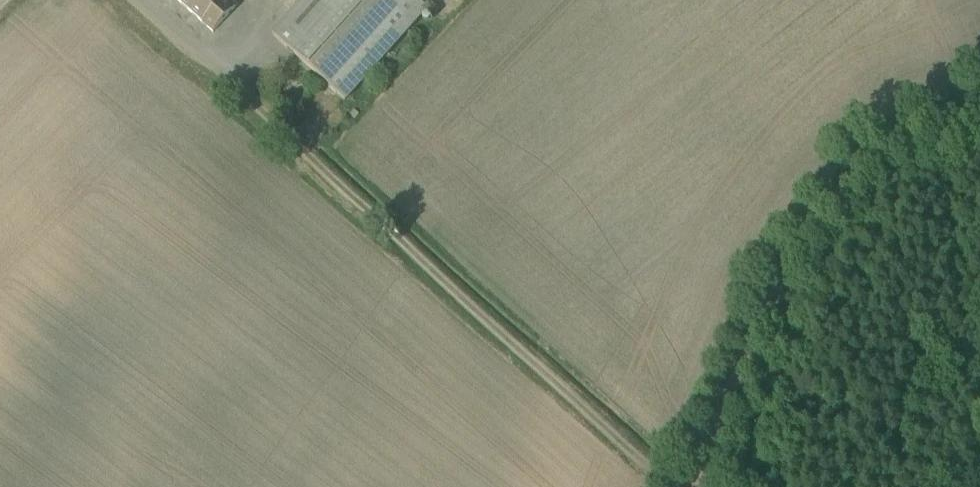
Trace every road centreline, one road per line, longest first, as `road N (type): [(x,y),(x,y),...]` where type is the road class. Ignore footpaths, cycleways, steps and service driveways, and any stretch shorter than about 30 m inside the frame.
road 1 (track): [(240,92),(674,486)]
road 2 (track): [(979,107),(873,163),(784,283),(729,388),(697,486)]
road 3 (unclassified): [(133,0),(240,92)]

